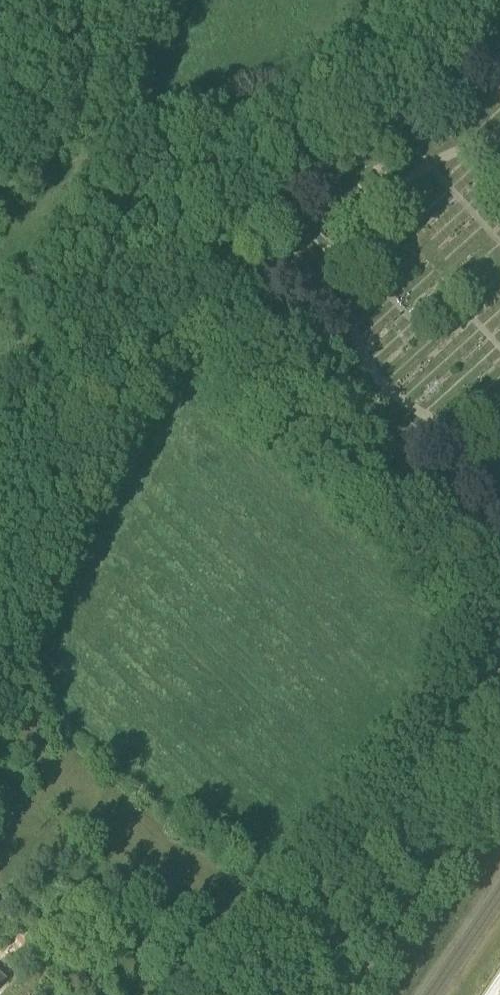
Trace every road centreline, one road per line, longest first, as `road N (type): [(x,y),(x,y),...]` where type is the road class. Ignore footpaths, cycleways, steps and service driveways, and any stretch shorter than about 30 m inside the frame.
road 1 (residential): [(225,994),(359,848),(454,689),(499,630)]
road 2 (track): [(0,449),(50,350),(140,238)]

